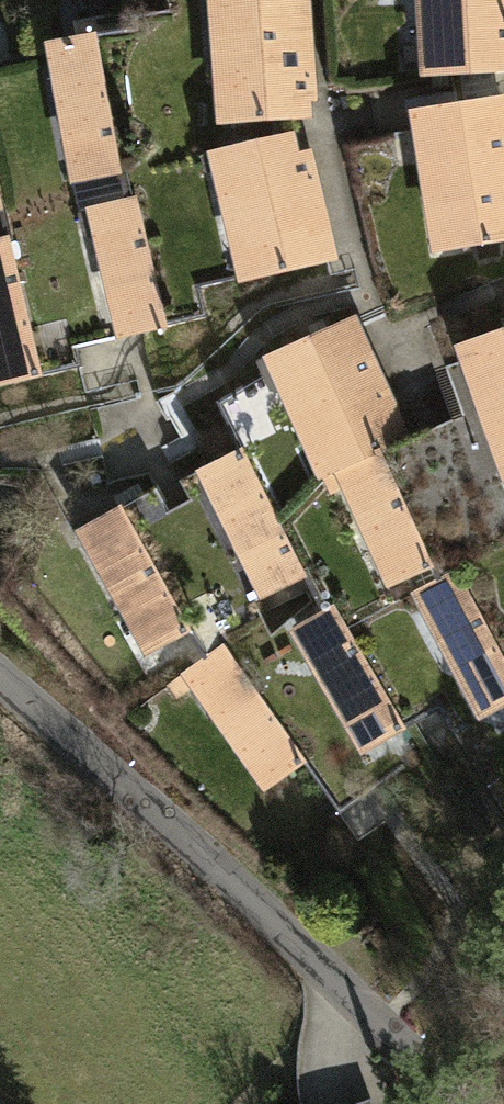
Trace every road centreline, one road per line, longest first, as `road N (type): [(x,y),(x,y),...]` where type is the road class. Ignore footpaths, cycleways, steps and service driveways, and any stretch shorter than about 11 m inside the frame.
road 1 (residential): [(0,683),(208,860),(464,1103)]

